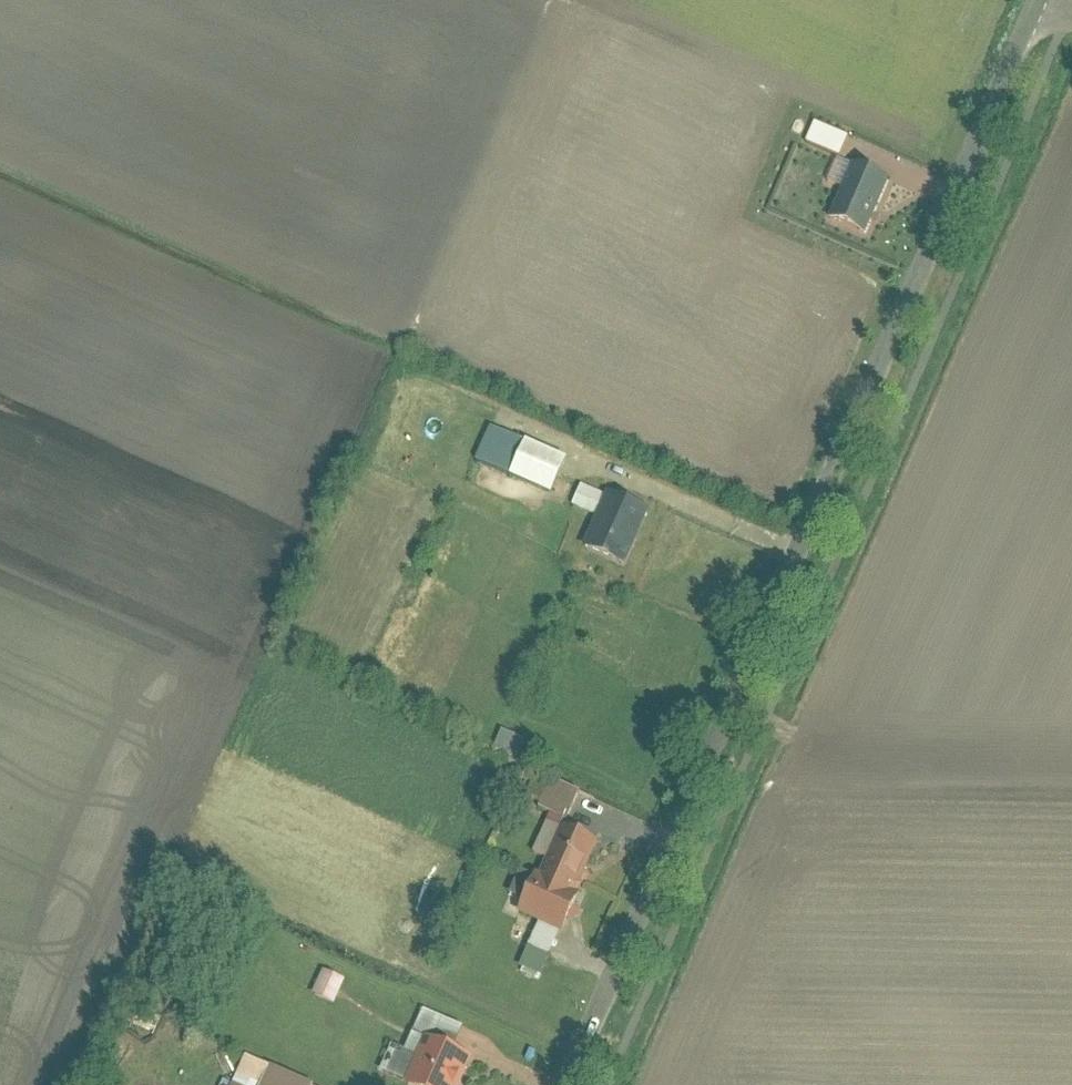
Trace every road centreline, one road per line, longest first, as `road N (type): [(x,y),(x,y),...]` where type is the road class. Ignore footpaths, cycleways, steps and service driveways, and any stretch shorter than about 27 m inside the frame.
road 1 (tertiary): [(1037,10),(568,1084)]

